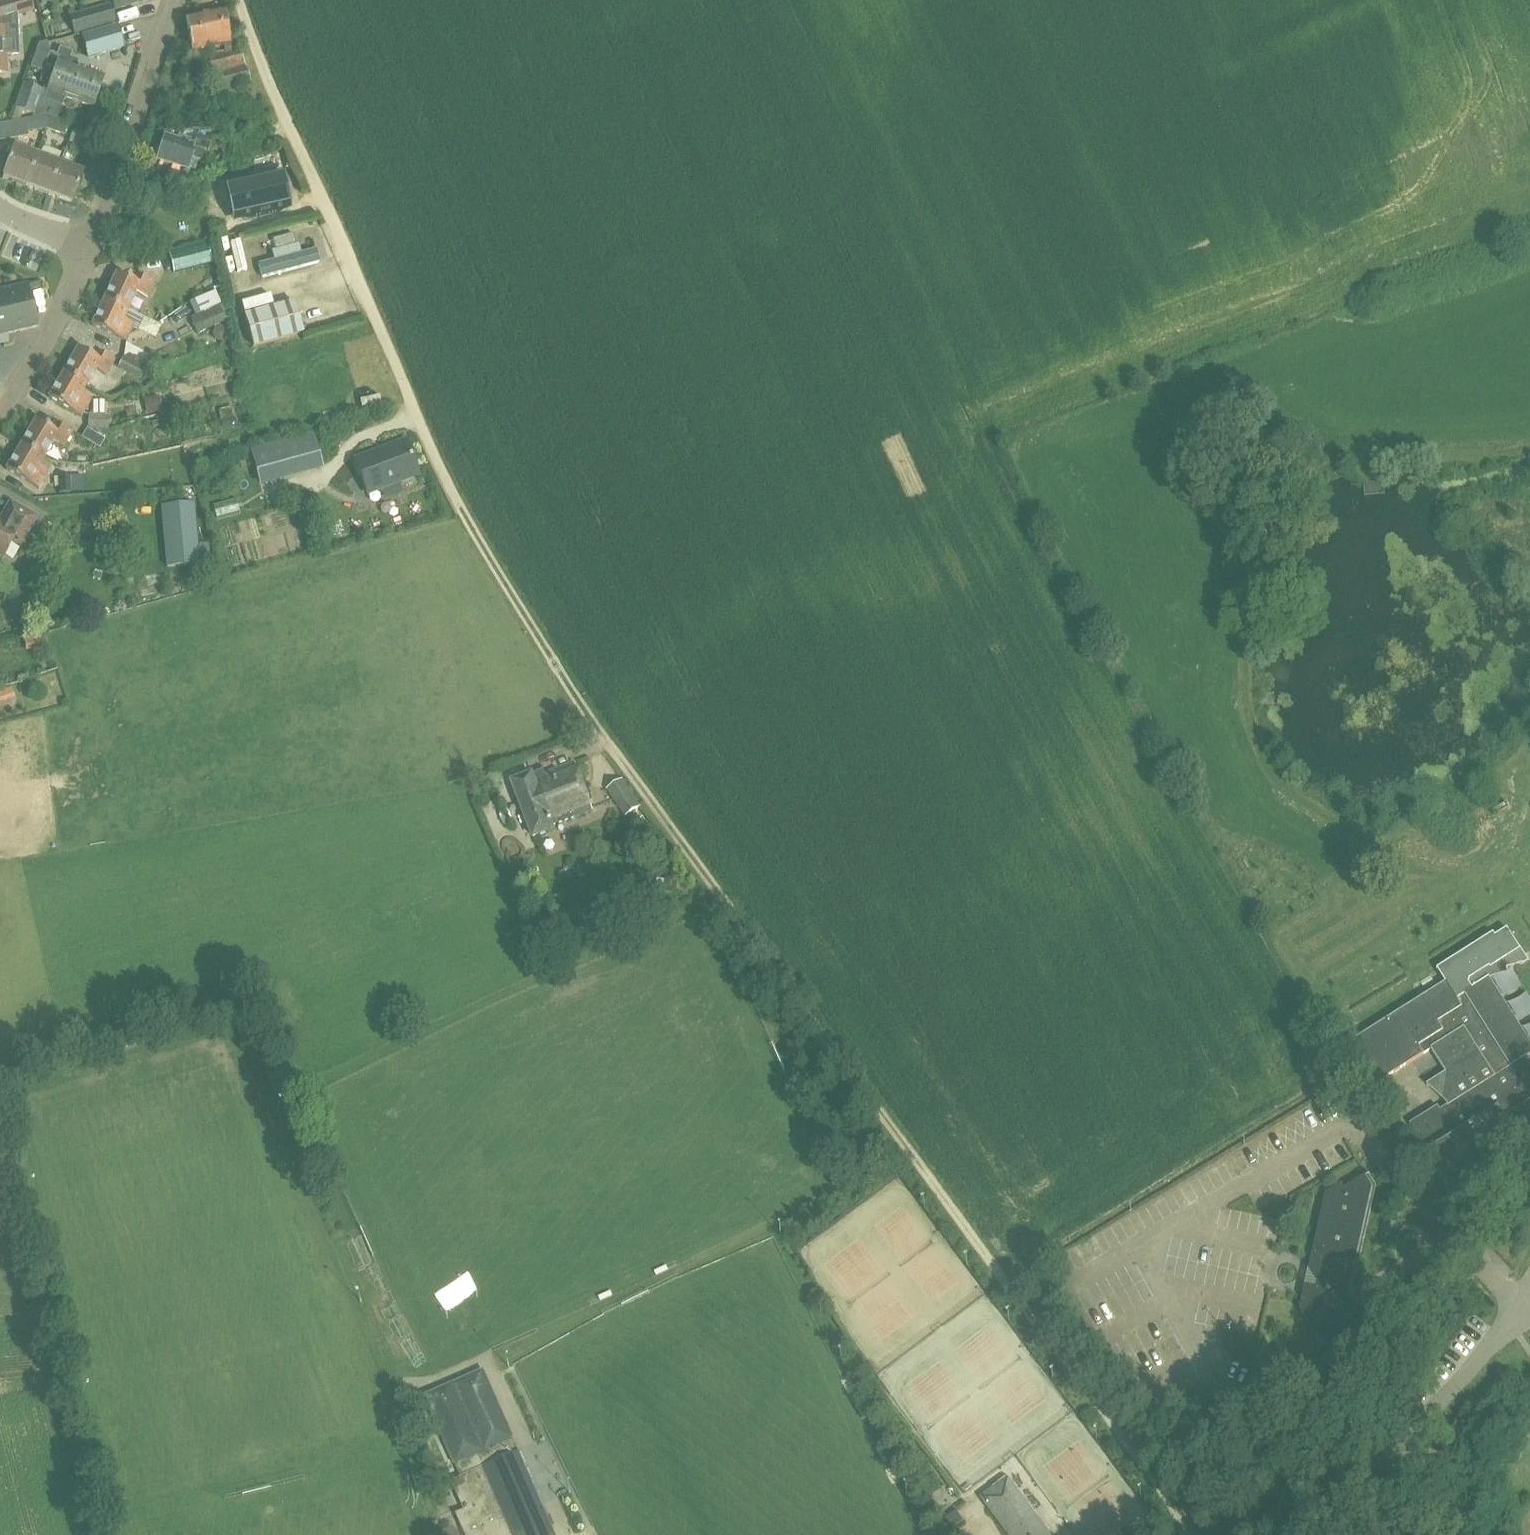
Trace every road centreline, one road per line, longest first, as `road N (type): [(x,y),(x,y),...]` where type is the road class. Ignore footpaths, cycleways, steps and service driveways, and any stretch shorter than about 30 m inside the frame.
road 1 (track): [(240,0),(447,484),(478,538),(727,910),(1197,1534)]
road 2 (residential): [(92,248),(176,0)]
road 3 (residential): [(0,413),(68,304),(92,248)]

